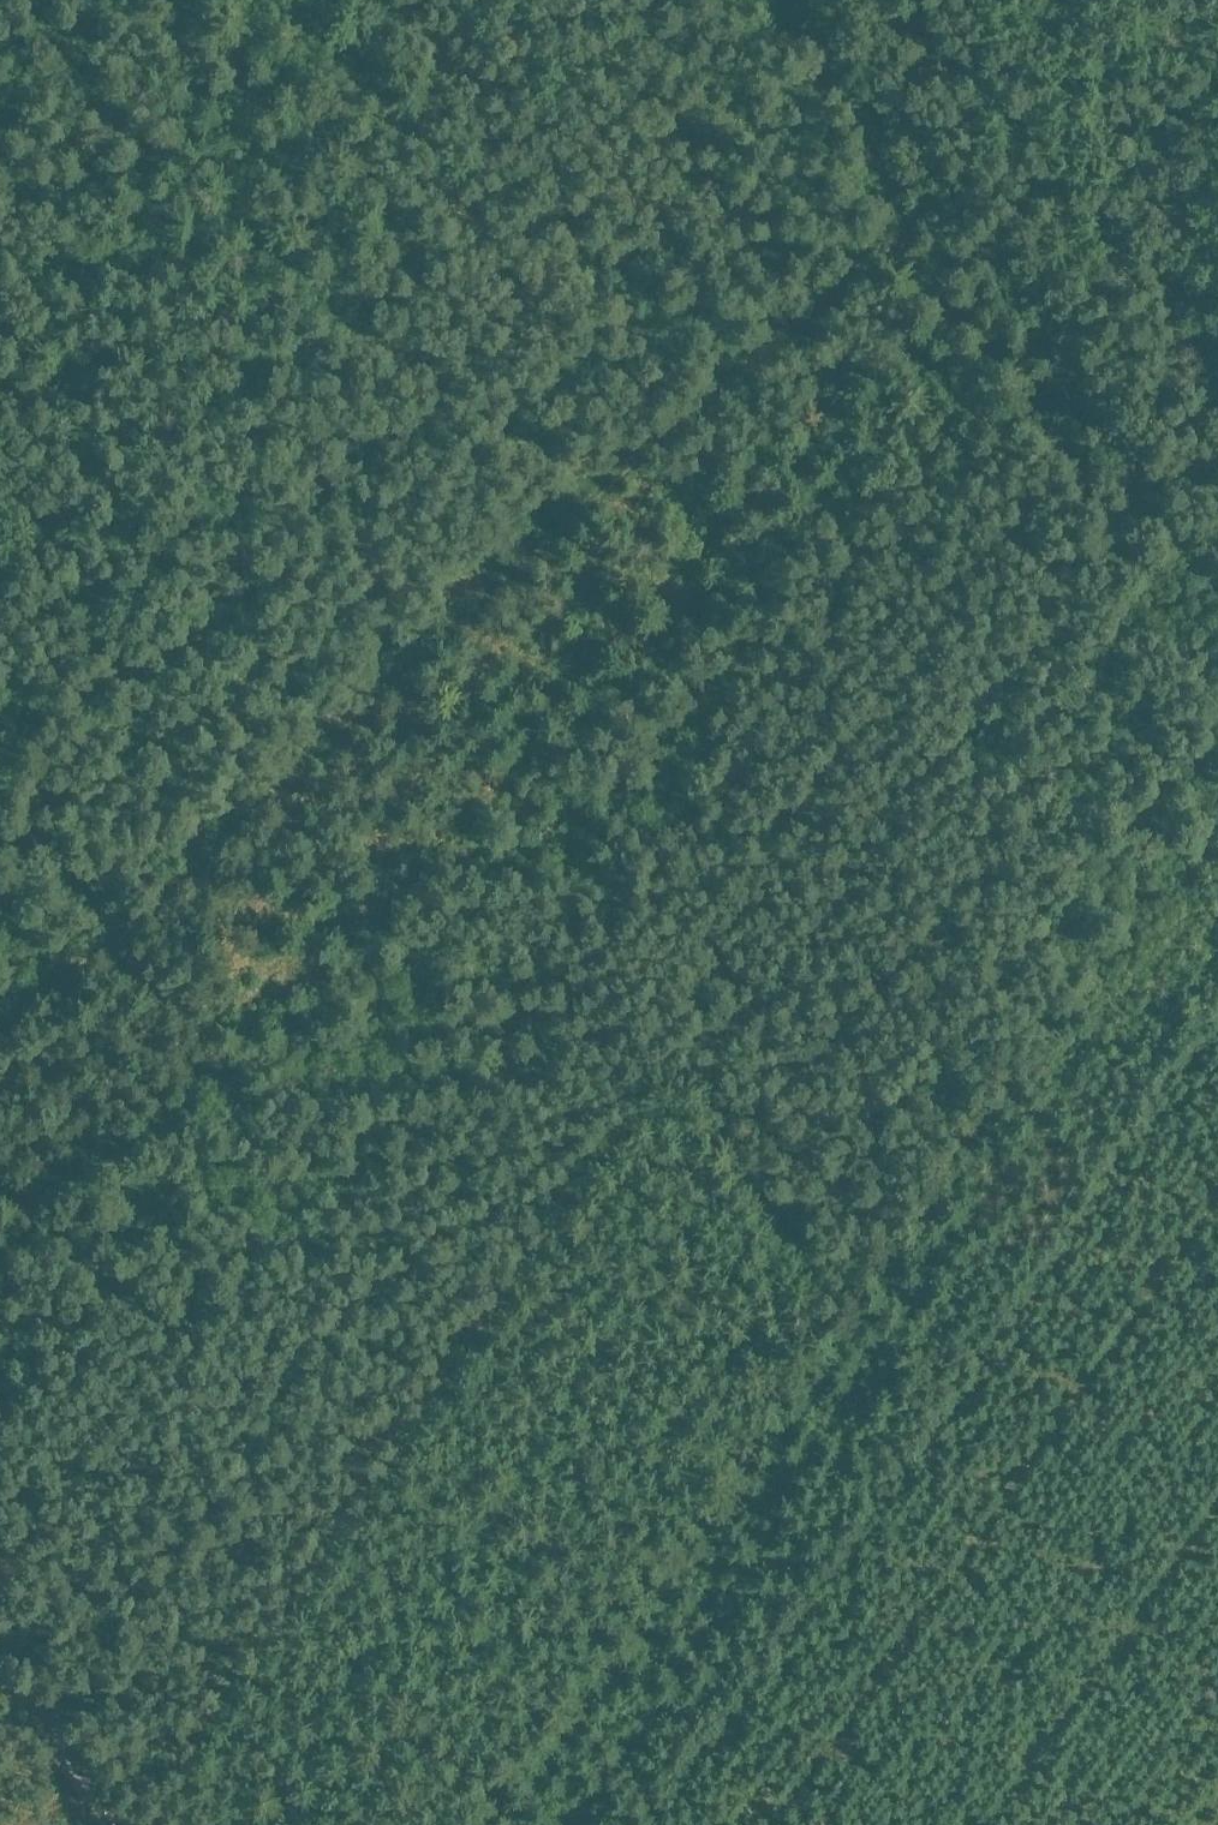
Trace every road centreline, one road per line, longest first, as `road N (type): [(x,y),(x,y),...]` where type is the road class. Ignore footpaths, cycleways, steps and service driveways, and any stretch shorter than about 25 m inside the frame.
road 1 (track): [(0,1034),(383,702),(892,193)]
road 2 (track): [(784,0),(892,193),(1217,680)]
road 3 (track): [(101,1824),(0,1677)]

